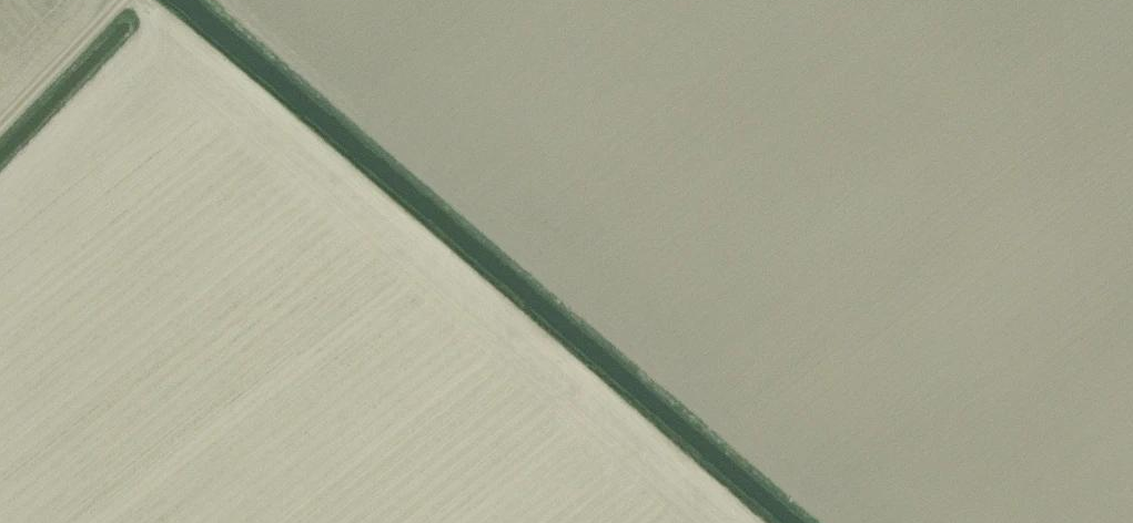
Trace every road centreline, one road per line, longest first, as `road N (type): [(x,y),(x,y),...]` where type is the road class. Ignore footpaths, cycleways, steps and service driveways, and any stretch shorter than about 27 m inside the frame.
road 1 (track): [(831,522),(228,0)]
road 2 (track): [(739,522),(143,0)]

